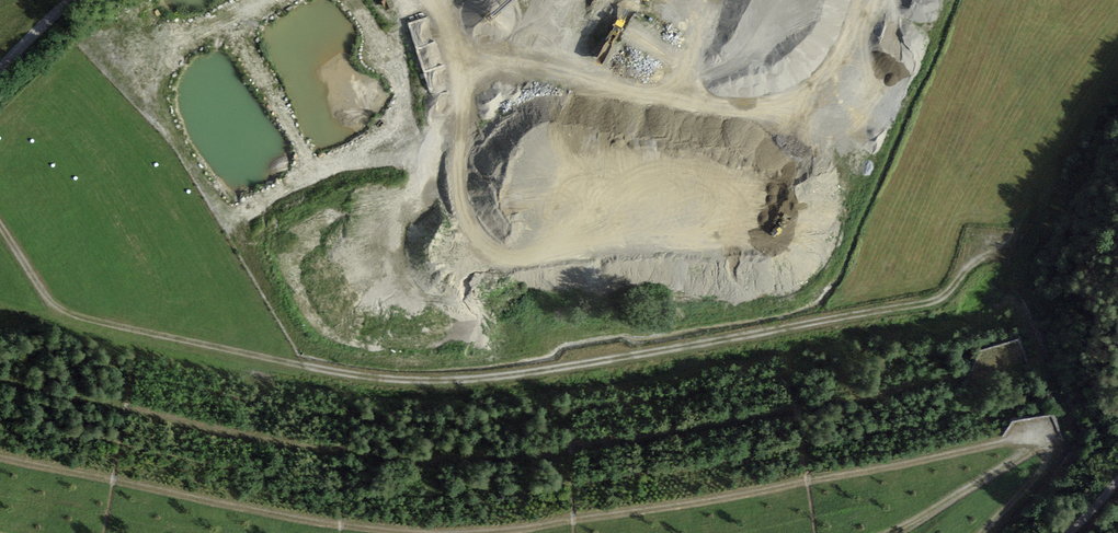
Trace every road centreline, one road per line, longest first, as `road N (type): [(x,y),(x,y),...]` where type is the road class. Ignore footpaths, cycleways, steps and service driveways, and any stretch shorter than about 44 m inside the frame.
road 1 (track): [(0,223),(45,294),(68,313),(340,373),(409,380),(500,377),(927,304),(1012,242)]
road 2 (track): [(894,532),(1014,461),(1031,440),(752,494),(477,532)]
road 3 (track): [(434,532),(312,521),(0,456)]

